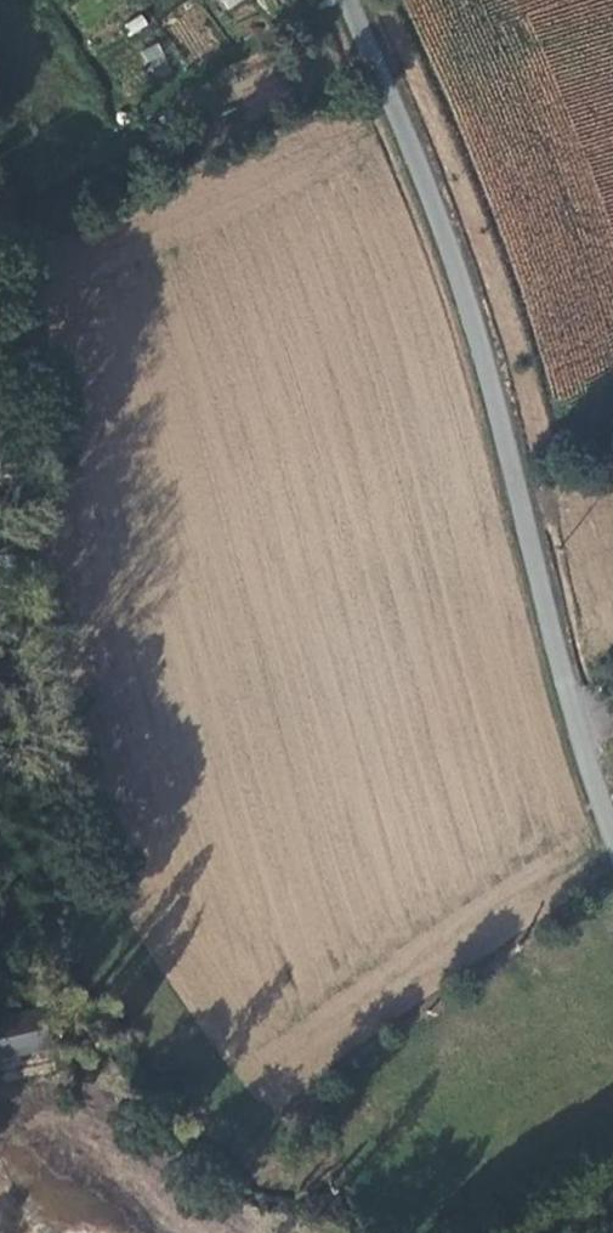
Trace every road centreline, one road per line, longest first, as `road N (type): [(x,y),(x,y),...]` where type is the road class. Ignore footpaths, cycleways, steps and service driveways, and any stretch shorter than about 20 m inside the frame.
road 1 (tertiary): [(349,0),(454,253),(506,429),(569,695),(612,829)]

